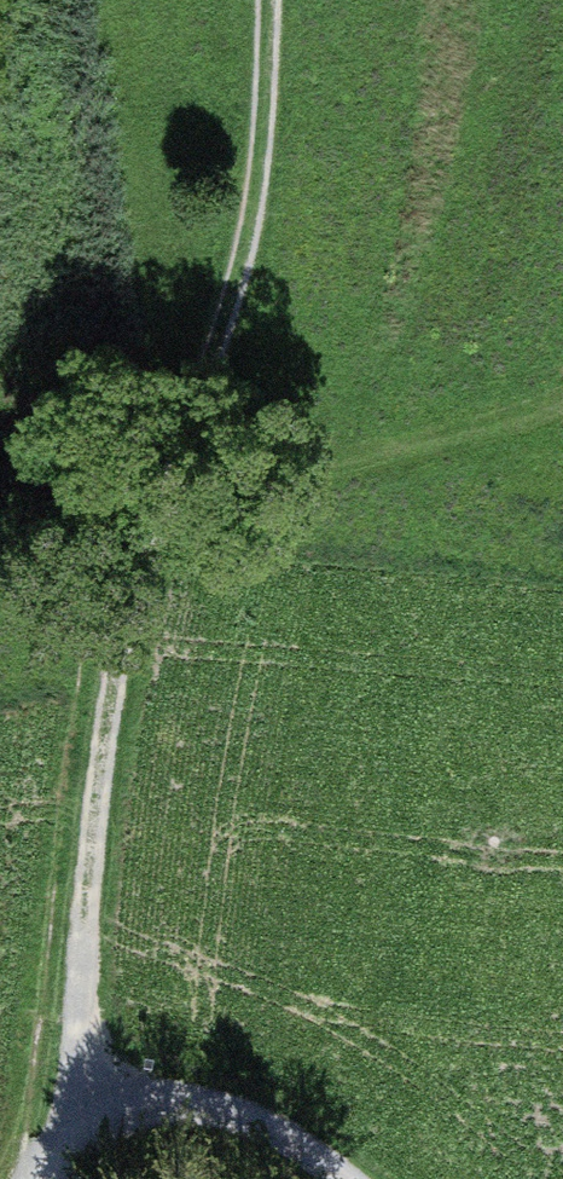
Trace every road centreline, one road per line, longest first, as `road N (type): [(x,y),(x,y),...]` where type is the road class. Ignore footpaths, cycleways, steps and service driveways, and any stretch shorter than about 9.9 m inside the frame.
road 1 (track): [(73,1116),(106,704),(241,265),(261,147),(266,0)]
road 2 (track): [(160,521),(562,418)]
road 3 (track): [(338,1178),(279,1133),(175,1100),(106,1101),(73,1116),(47,1178)]

